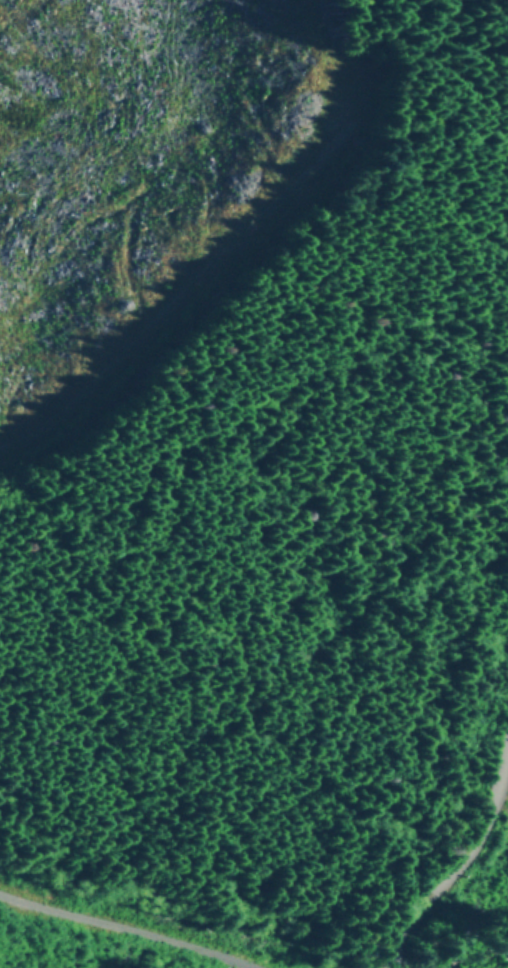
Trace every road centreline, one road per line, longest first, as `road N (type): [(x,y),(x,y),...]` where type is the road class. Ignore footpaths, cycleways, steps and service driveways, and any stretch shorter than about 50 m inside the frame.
road 1 (track): [(0,467),(85,418),(264,229),(323,179),(353,133),(364,70)]
road 2 (track): [(0,898),(259,967)]
road 3 (track): [(402,967),(426,899),(475,839),(507,763)]

